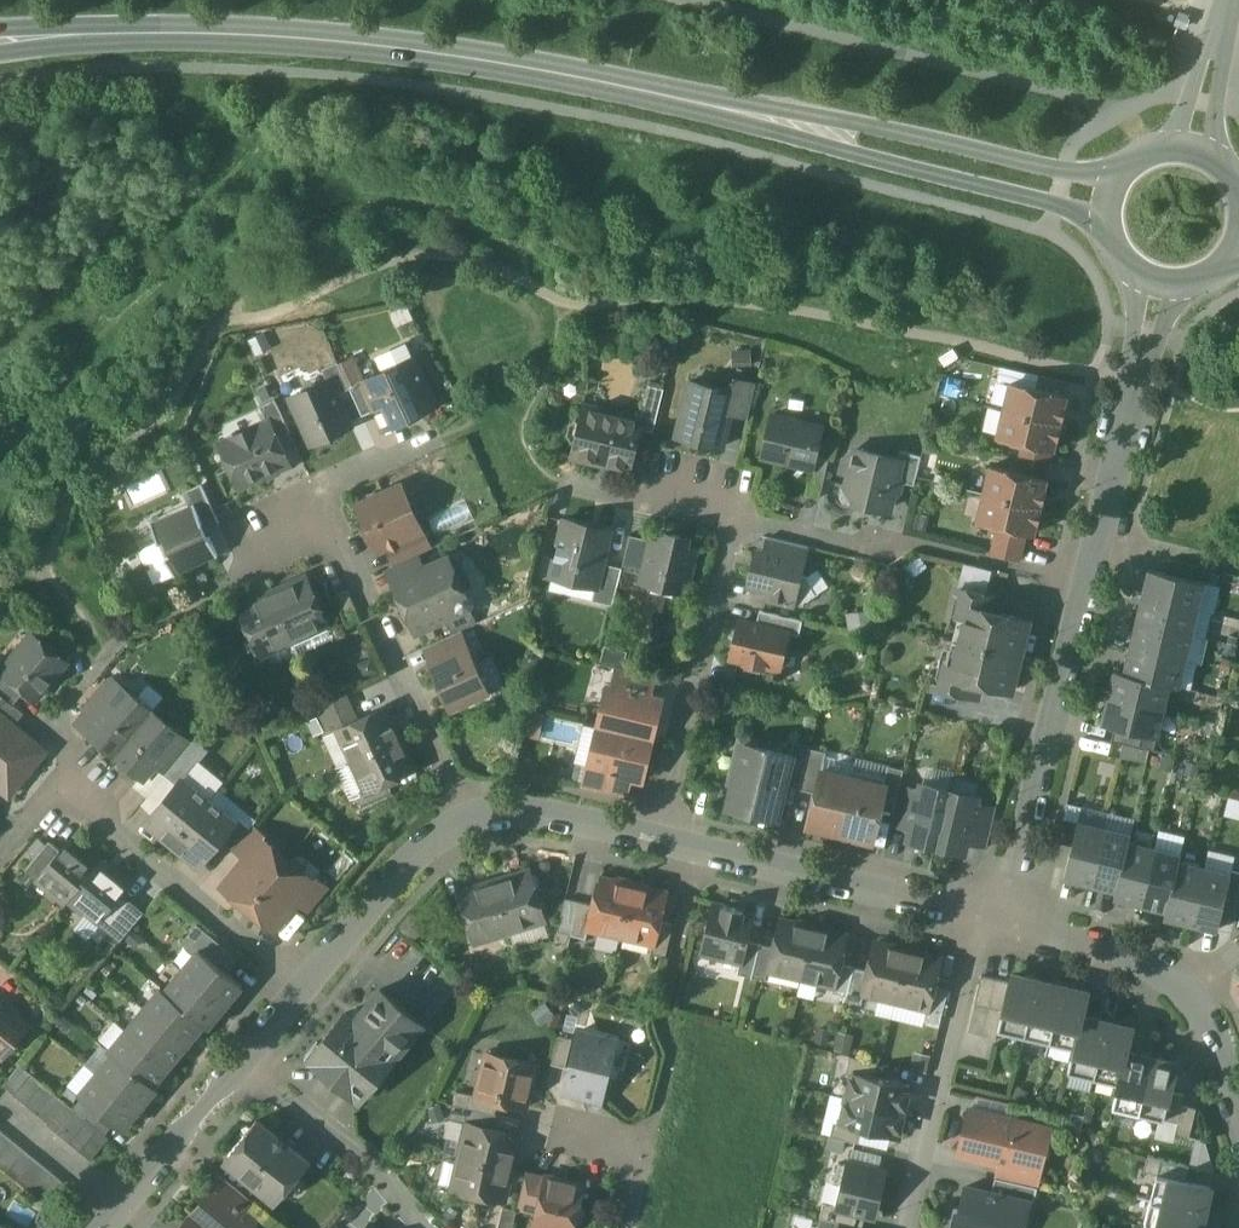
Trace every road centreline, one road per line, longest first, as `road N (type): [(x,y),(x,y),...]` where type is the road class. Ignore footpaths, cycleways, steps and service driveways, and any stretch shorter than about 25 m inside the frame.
road 1 (secondary): [(62,34),(222,32),(441,55),(1113,197)]
road 2 (track): [(1115,110),(685,0)]
road 3 (residential): [(1094,538),(999,919)]
road 4 (residential): [(464,816),(319,508)]
road 5 (residential): [(653,841),(981,915)]
road 6 (residential): [(653,841),(734,516)]
road 7 (residential): [(307,983),(56,777)]
road 8 (residential): [(981,915),(910,1227)]
road 9 (residential): [(1165,278),(1094,538)]
road 10 (residential): [(241,1066),(357,1152),(426,1227)]
road 11 (residential): [(307,983),(417,847),(464,816)]
road 12 (residential): [(102,1227),(241,1066)]
road 13 (residential): [(999,919),(1102,948),(1187,992)]
road 14 (residential): [(464,816),(533,813),(653,841)]
road 15 (residential): [(734,516),(637,492),(620,498),(572,487)]
road 16 (residential): [(1191,150),(1228,0)]
road 17 (residential): [(734,516),(884,550)]
road 18 (residential): [(628,1227),(648,1150),(579,1134)]
road 19 (residential): [(319,508),(317,485),(432,437)]
road 20 (residential): [(1094,538),(1238,570)]
road 21 (residential): [(1187,992),(1238,1119)]
road 22 (residential): [(56,777),(77,749),(53,725),(90,673)]

